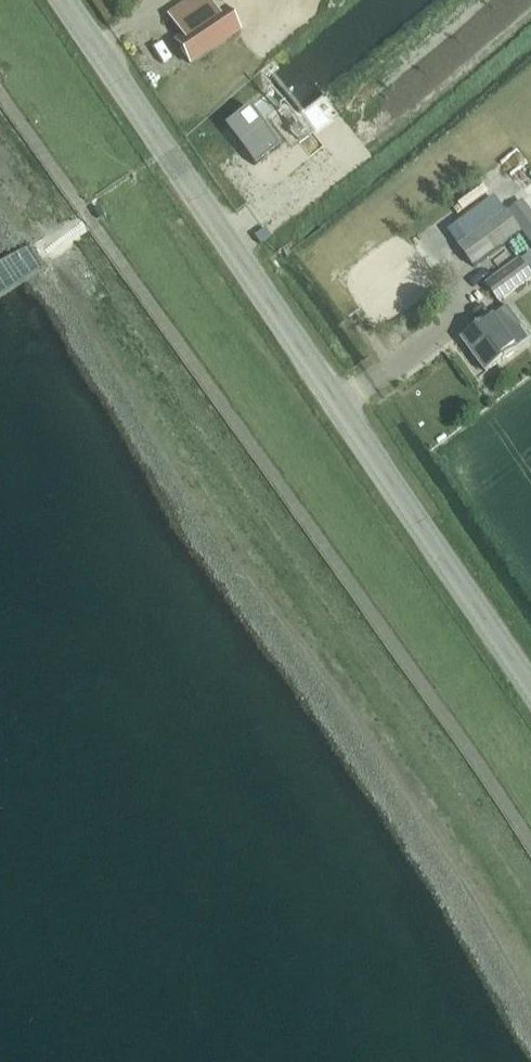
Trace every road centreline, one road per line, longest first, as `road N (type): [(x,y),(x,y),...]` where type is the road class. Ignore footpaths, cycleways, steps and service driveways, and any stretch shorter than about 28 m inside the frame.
road 1 (unclassified): [(530,688),(68,0)]

